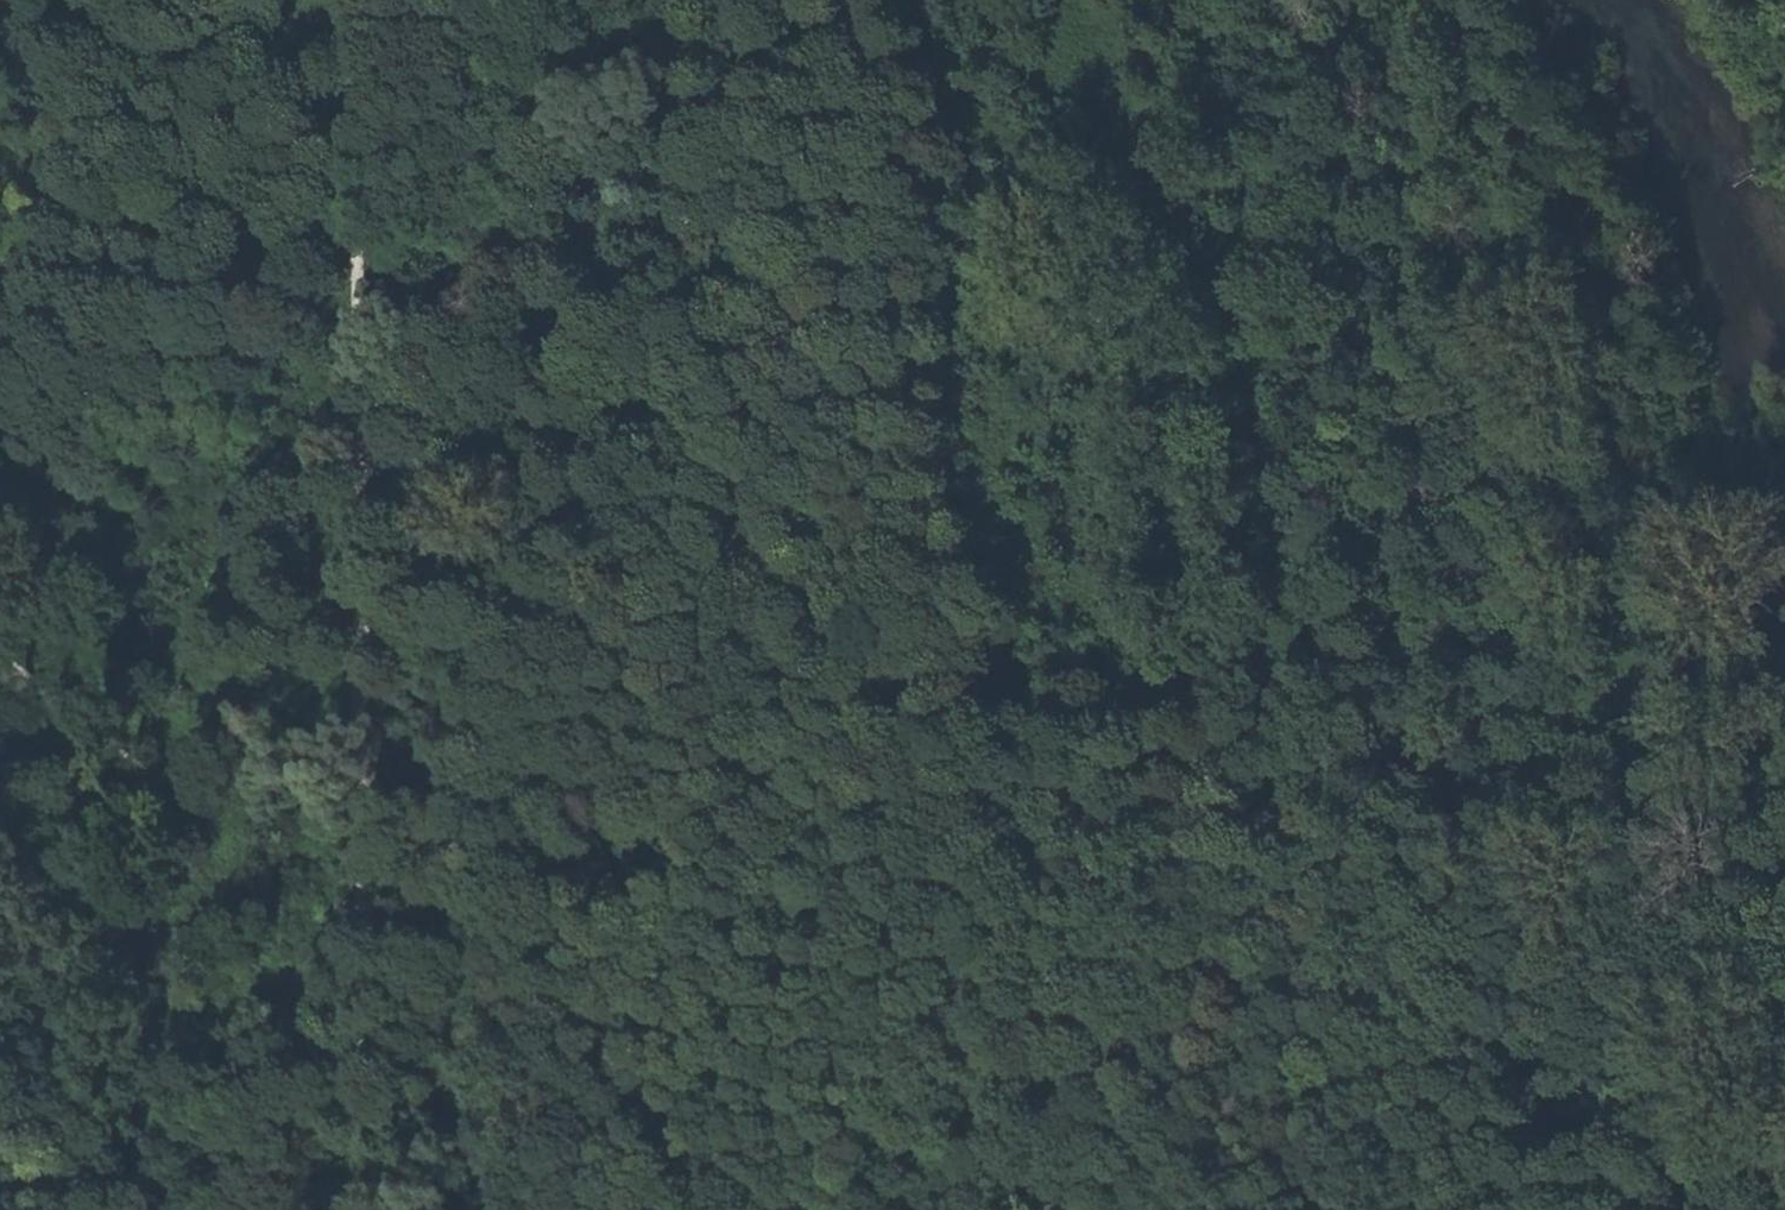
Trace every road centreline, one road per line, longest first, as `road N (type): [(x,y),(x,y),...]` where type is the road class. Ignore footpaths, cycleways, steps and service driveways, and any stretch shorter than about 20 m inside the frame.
road 1 (track): [(365,0),(364,1209)]

